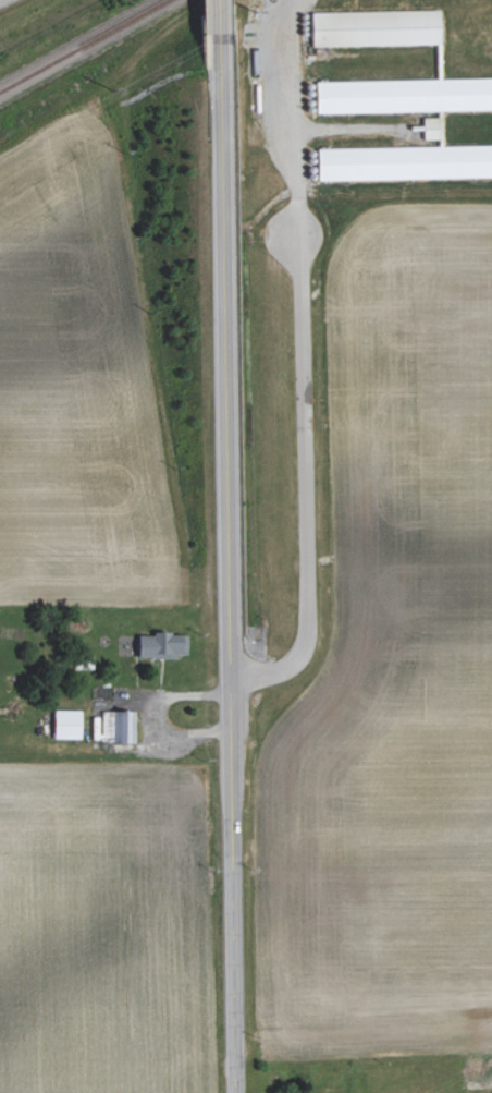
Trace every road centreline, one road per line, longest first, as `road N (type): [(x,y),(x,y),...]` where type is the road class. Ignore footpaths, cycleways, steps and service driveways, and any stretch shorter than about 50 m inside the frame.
road 1 (tertiary): [(229,1092),(229,14)]
road 2 (residential): [(229,679),(266,678),(293,666),(305,634),(292,238)]

